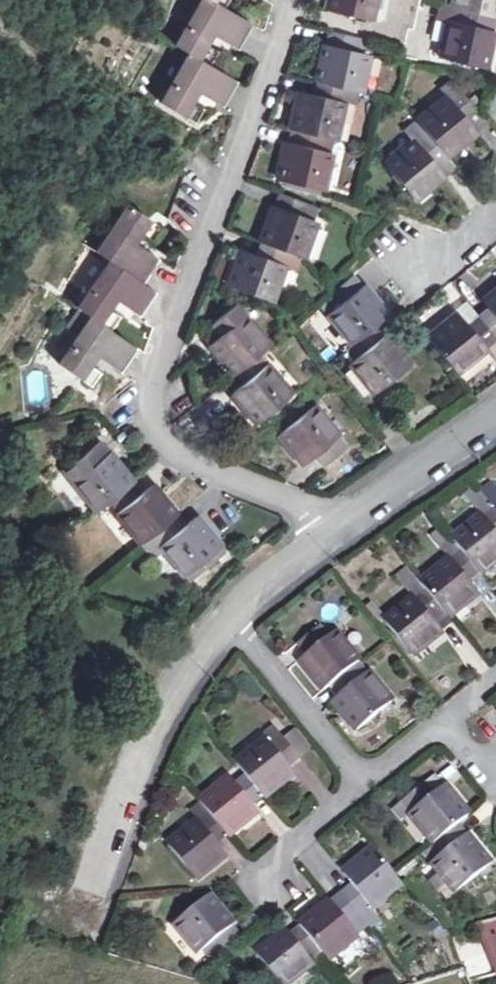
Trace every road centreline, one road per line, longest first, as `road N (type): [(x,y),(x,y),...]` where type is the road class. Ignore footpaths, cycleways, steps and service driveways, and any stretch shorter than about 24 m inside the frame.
road 1 (residential): [(334,537),(319,518),(271,488),(175,450),(150,405),(158,361),(264,99),(290,0)]
road 2 (residential): [(226,614),(161,709),(99,872)]
road 3 (residential): [(226,614),(364,779)]
road 4 (residential): [(495,418),(334,537)]
road 5 (residential): [(364,779),(252,886)]
road 6 (residential): [(334,537),(226,614)]

